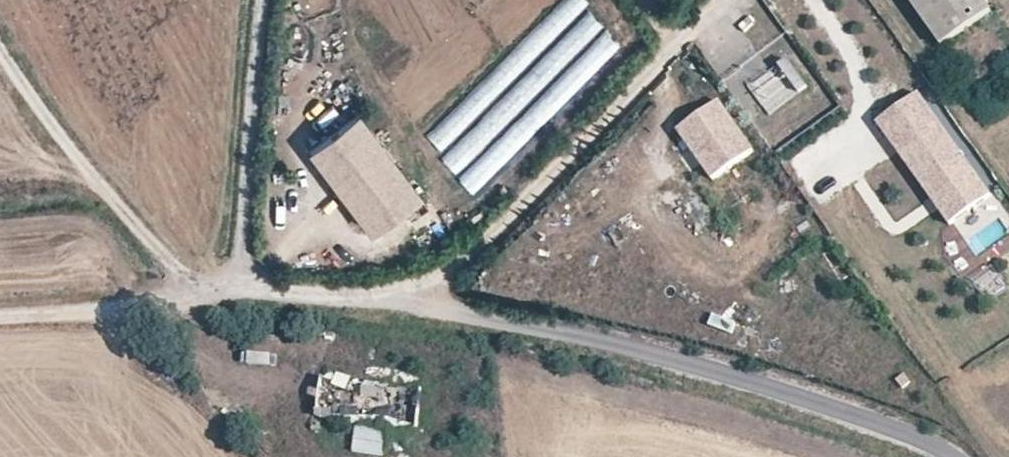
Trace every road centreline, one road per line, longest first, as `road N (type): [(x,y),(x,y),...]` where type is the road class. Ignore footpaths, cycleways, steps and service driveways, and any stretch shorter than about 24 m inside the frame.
road 1 (unclassified): [(945,456),(770,391),(608,343),(416,304)]
road 2 (unclassified): [(721,0),(416,304)]
road 3 (track): [(0,50),(198,300)]
road 4 (unclassified): [(261,0),(235,293)]
road 5 (unclassified): [(235,293),(0,321)]
road 6 (unclassified): [(416,304),(235,293)]

